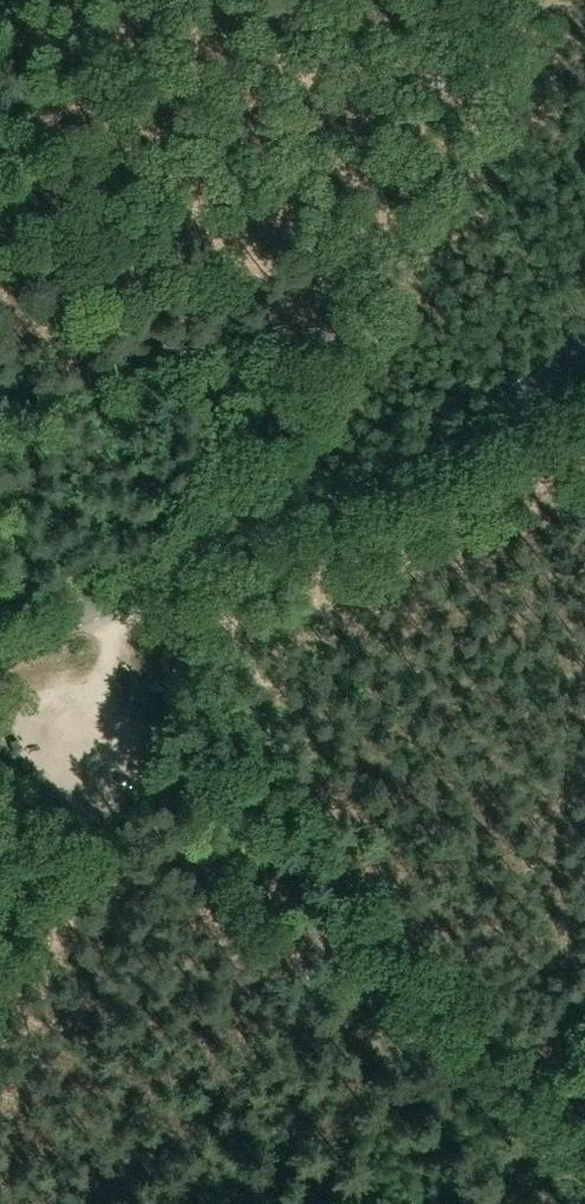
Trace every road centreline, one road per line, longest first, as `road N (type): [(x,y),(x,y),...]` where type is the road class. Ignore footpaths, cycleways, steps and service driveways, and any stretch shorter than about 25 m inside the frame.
road 1 (tertiary): [(0,647),(434,455),(496,416),(584,336)]
road 2 (track): [(182,572),(186,533),(481,0)]
road 3 (track): [(248,834),(517,1147),(530,1172),(520,1189),(493,1203)]
road 4 (track): [(141,700),(44,790),(0,866)]
road 5 (track): [(141,700),(191,724),(221,763),(248,834)]
road 6 (track): [(99,675),(141,700),(199,654)]

